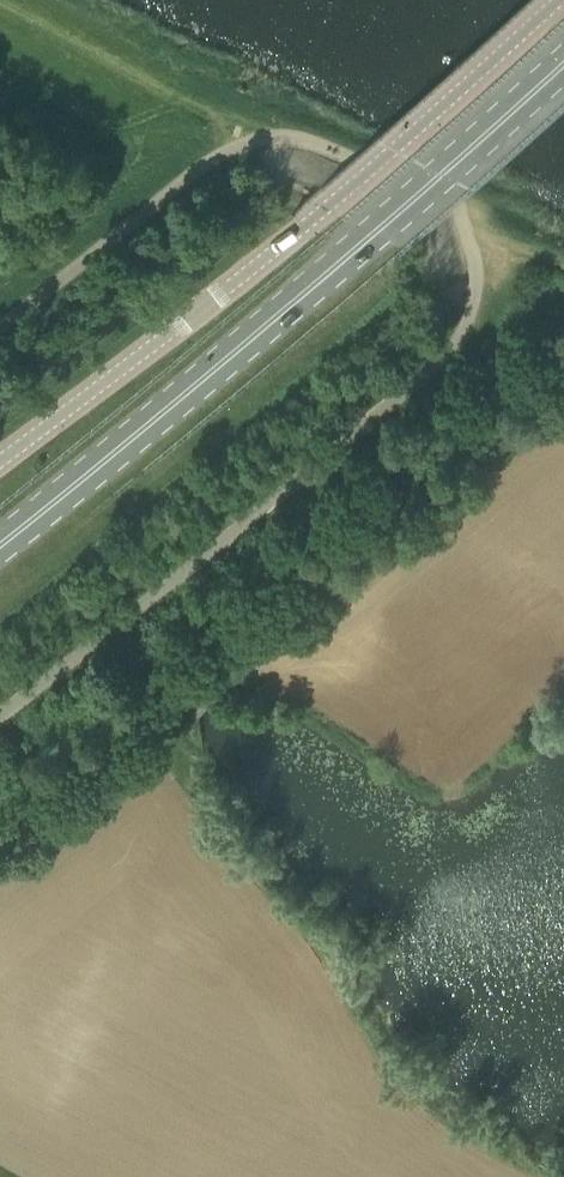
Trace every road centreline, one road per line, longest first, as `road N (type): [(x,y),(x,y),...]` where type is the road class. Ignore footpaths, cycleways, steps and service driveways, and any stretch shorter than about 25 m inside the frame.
road 1 (primary): [(0,541),(366,240),(563,57)]
road 2 (unclassified): [(0,461),(319,216),(557,0)]

